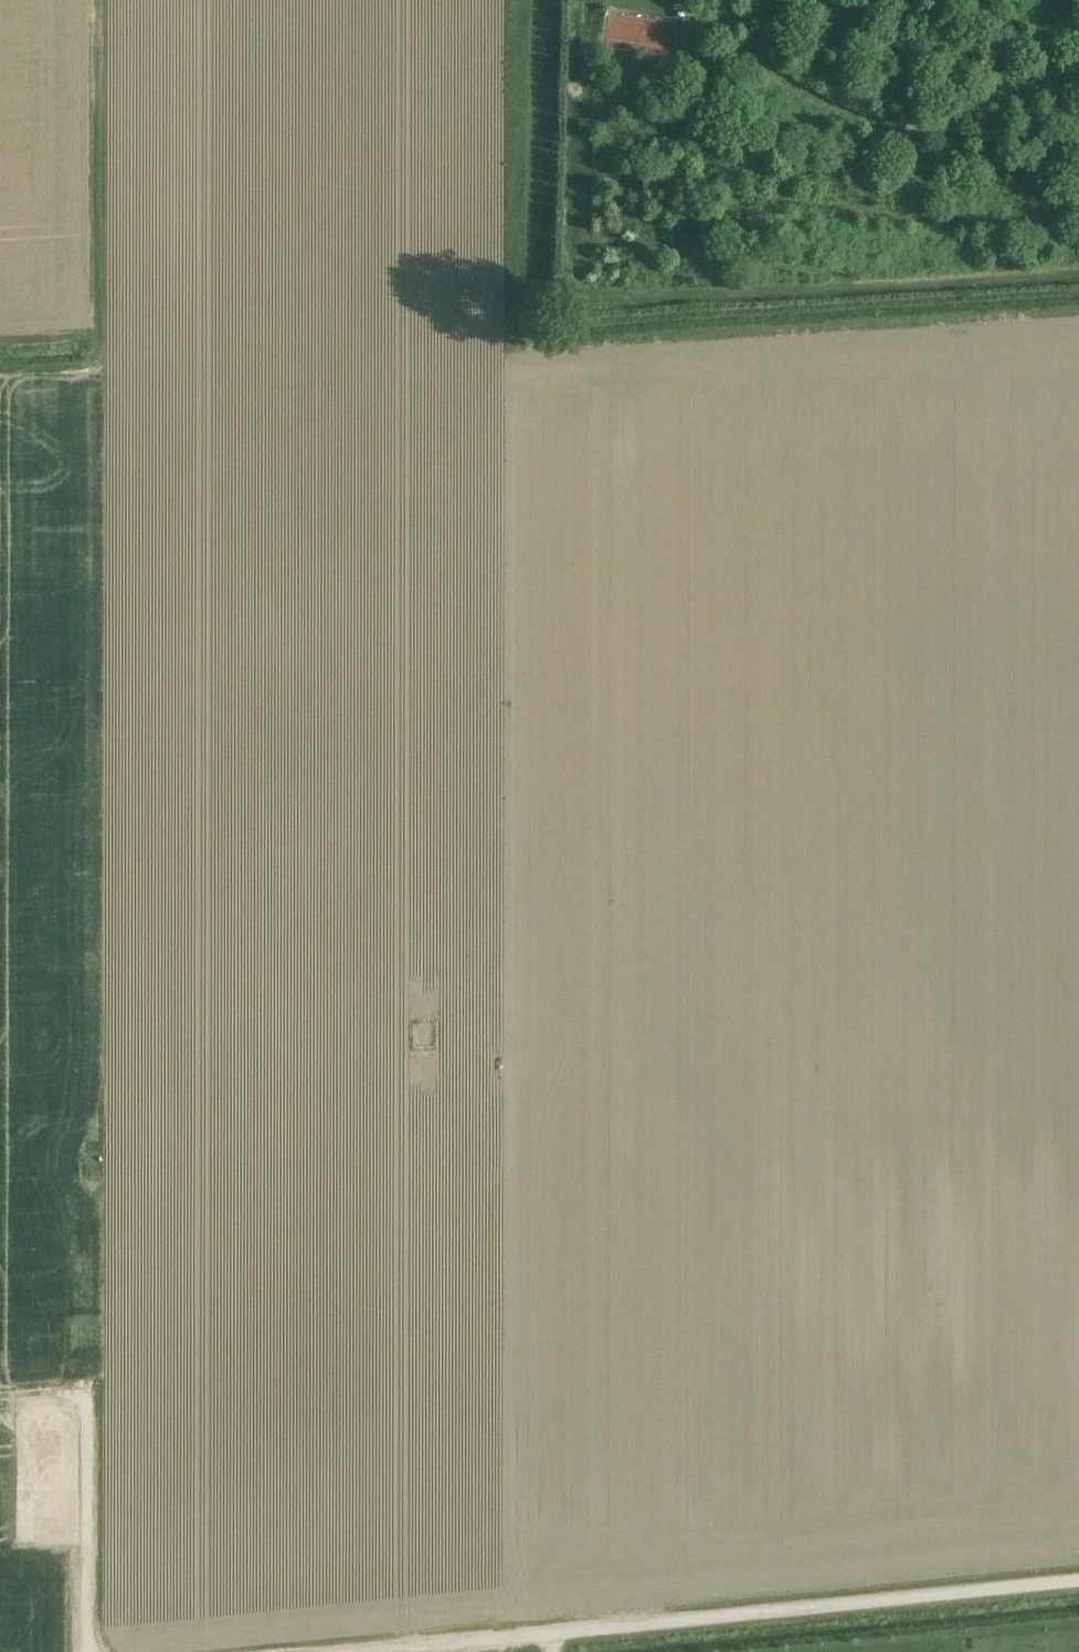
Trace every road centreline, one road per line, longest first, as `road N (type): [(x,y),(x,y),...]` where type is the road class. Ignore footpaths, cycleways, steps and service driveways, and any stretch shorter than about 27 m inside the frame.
road 1 (track): [(368,1651),(1078,1580)]
road 2 (track): [(84,1651),(86,1389),(0,1396)]

